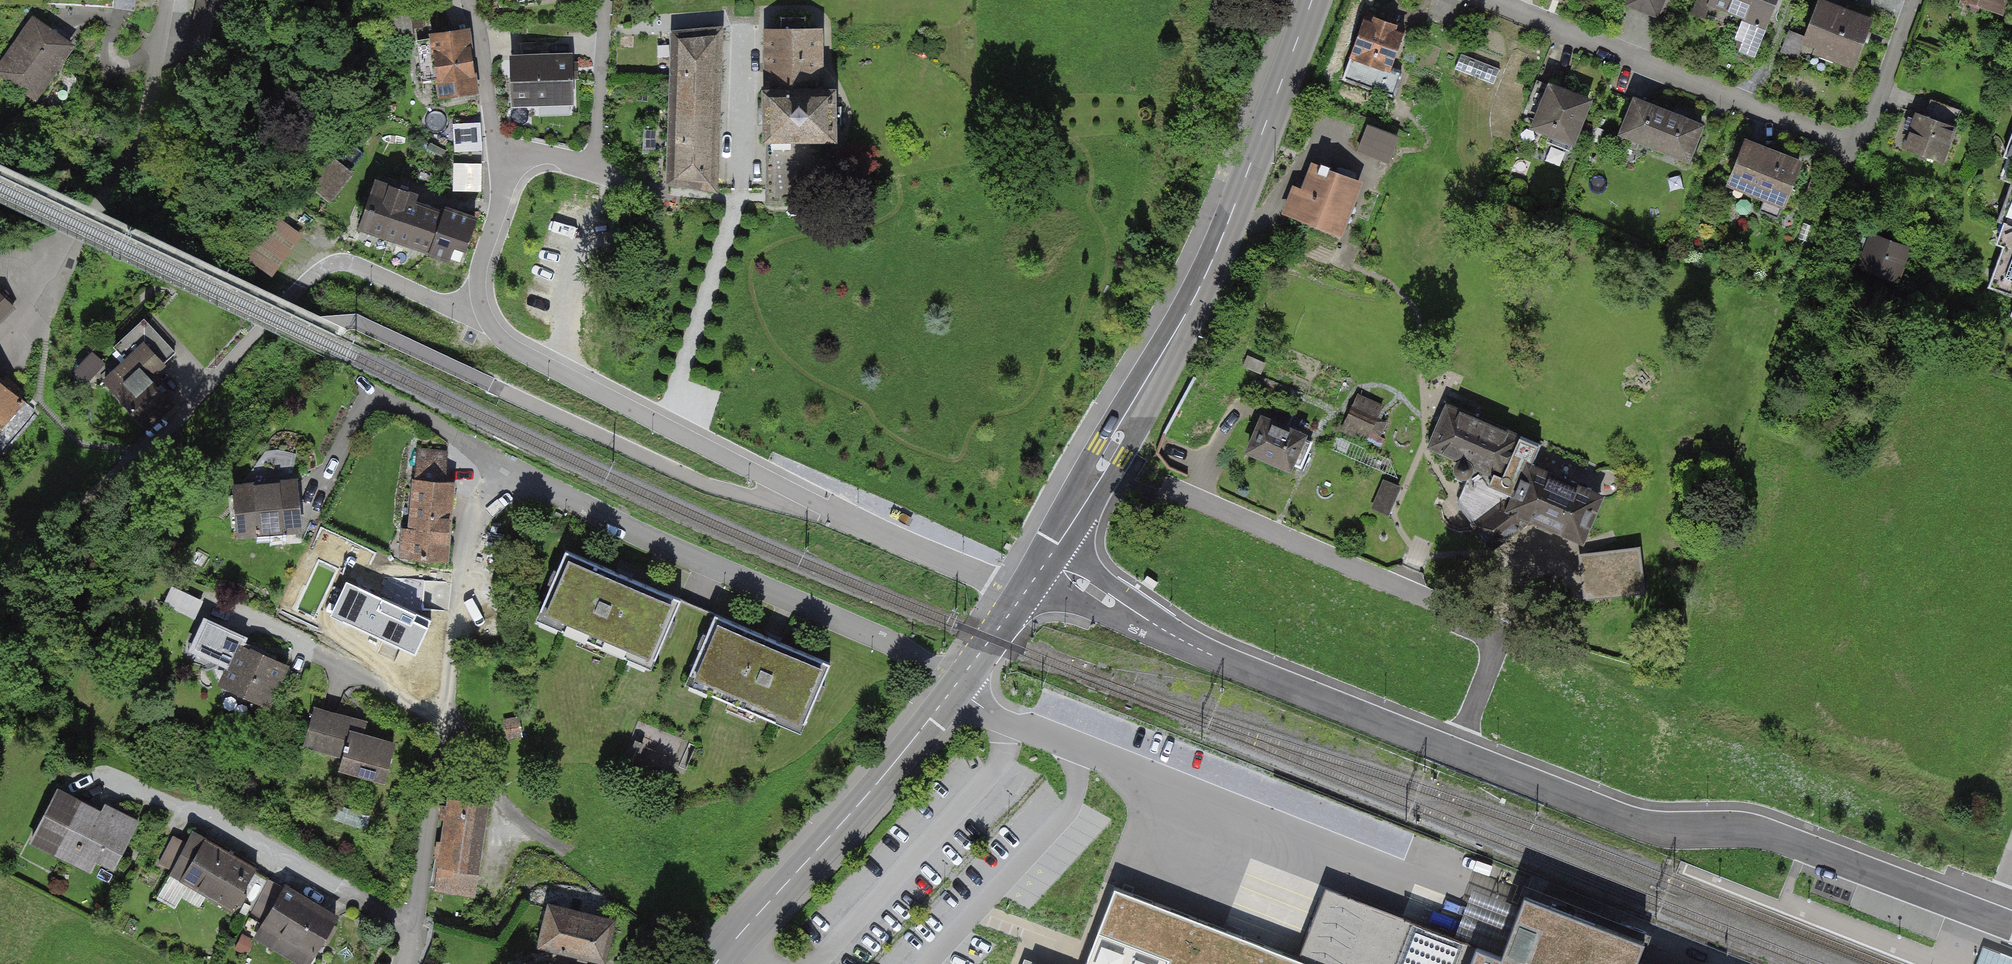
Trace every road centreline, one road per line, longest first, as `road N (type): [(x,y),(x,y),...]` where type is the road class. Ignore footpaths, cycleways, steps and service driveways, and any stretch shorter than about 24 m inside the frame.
road 1 (residential): [(2011,927),(1795,843),(1740,829),(1646,829),(1213,657),(1045,558)]
road 2 (residential): [(1683,963),(1500,894),(1437,885),(1312,841),(1017,724),(957,686)]
road 3 (primary): [(1045,558),(1114,452),(1196,299),(1311,0)]
road 4 (residential): [(1913,0),(1872,116),(1844,139),(1490,0)]
road 5 (residential): [(957,686),(906,650),(497,464)]
road 6 (residential): [(497,464),(465,542),(445,724),(404,963)]
road 7 (residential): [(660,426),(735,214),(594,169),(500,151)]
road 8 (residential): [(484,311),(451,309),(325,268),(146,451)]
road 9 (residential): [(1020,597),(660,426)]
road 10 (residential): [(167,0),(146,125),(108,195),(66,246),(15,353)]
road 11 (primary): [(957,686),(717,963)]
road 12 (residential): [(660,426),(503,343),(484,311)]
road 13 (residential): [(500,151),(479,278),(484,311)]
road 14 (residential): [(500,151),(469,0)]
road 15 (residential): [(497,464),(368,394)]

